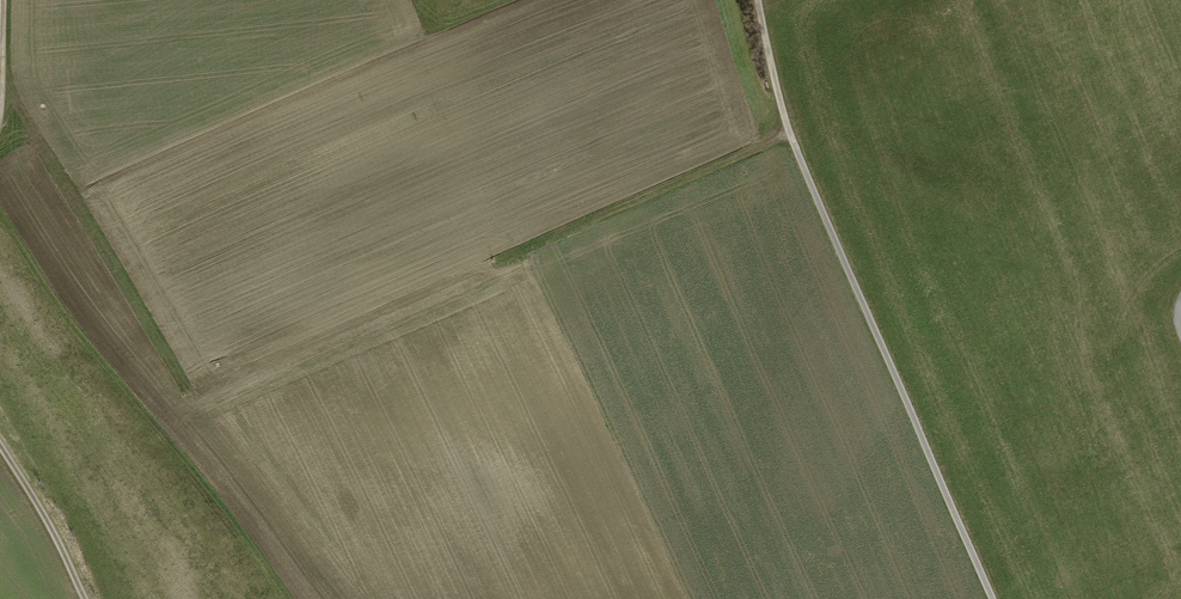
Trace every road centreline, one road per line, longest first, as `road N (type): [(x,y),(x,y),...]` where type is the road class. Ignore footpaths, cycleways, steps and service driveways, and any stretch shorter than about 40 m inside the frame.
road 1 (track): [(992,598),(791,140),(758,0)]
road 2 (track): [(791,140),(510,266)]
road 3 (track): [(0,444),(86,598)]

